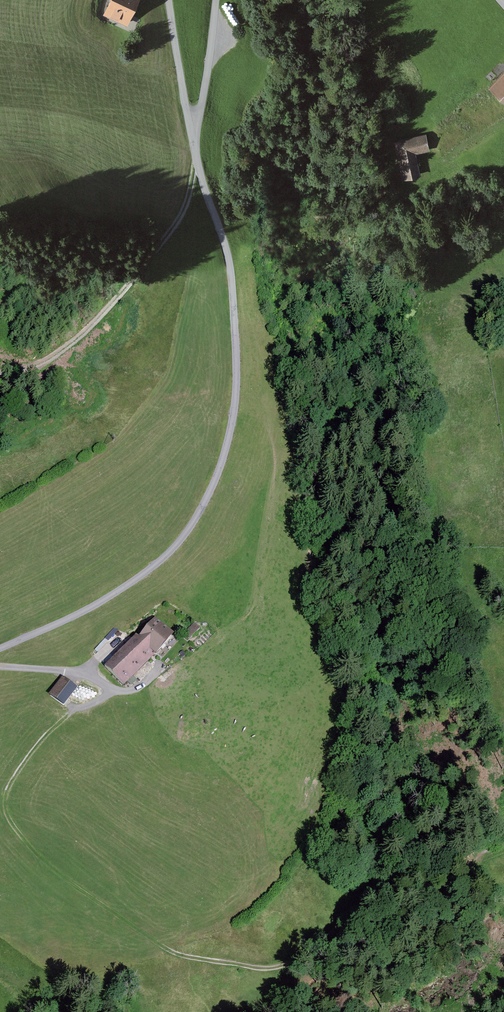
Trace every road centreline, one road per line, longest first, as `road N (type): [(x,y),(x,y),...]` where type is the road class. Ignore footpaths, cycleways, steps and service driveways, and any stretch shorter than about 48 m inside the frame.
road 1 (track): [(503,908),(459,866),(436,859),(390,879),(294,963),(264,969),(167,950),(44,861),(4,804),(41,739),(71,712),(105,696),(105,685),(82,672),(0,666)]
road 2 (unclassified): [(197,165),(231,274),(237,385),(220,472),(183,540),(158,565),(104,604),(0,649)]
road 3 (track): [(0,363),(69,348),(132,286),(184,214),(197,165)]
road 4 (track): [(169,0),(197,165)]
road 5 (track): [(216,0),(197,165)]

